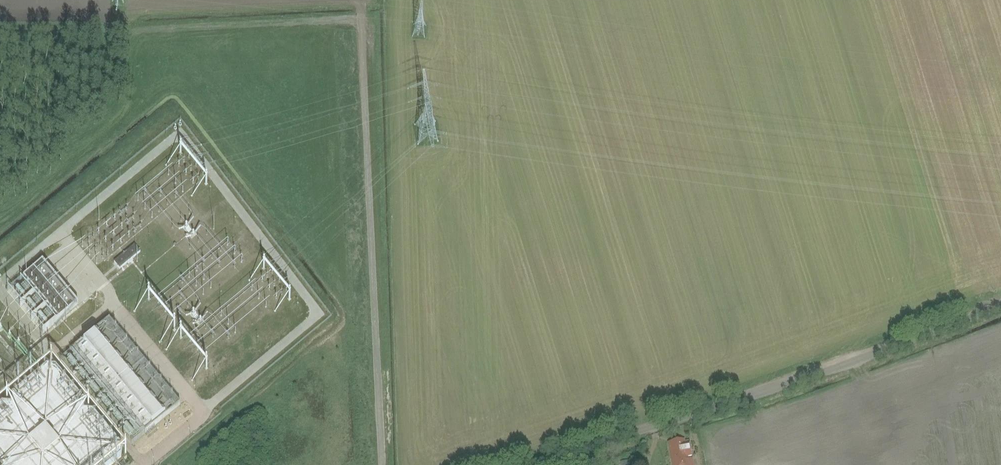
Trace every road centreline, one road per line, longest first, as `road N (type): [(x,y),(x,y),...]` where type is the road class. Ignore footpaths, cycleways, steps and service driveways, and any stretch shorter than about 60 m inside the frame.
road 1 (residential): [(1000,307),(540,464)]

